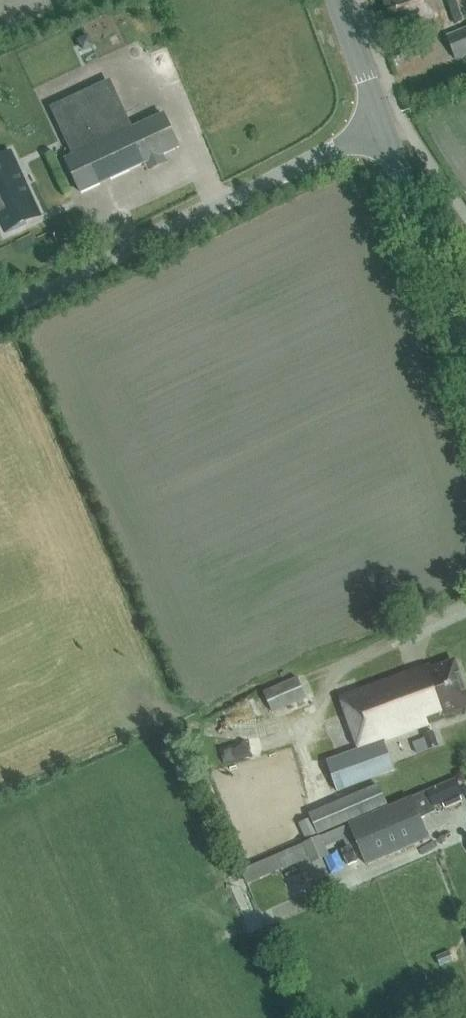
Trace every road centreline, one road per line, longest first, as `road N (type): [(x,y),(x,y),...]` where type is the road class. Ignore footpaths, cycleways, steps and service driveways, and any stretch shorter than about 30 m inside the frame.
road 1 (unclassified): [(0,313),(384,126)]
road 2 (tertiary): [(465,359),(384,126)]
road 3 (tertiary): [(384,126),(340,0)]

